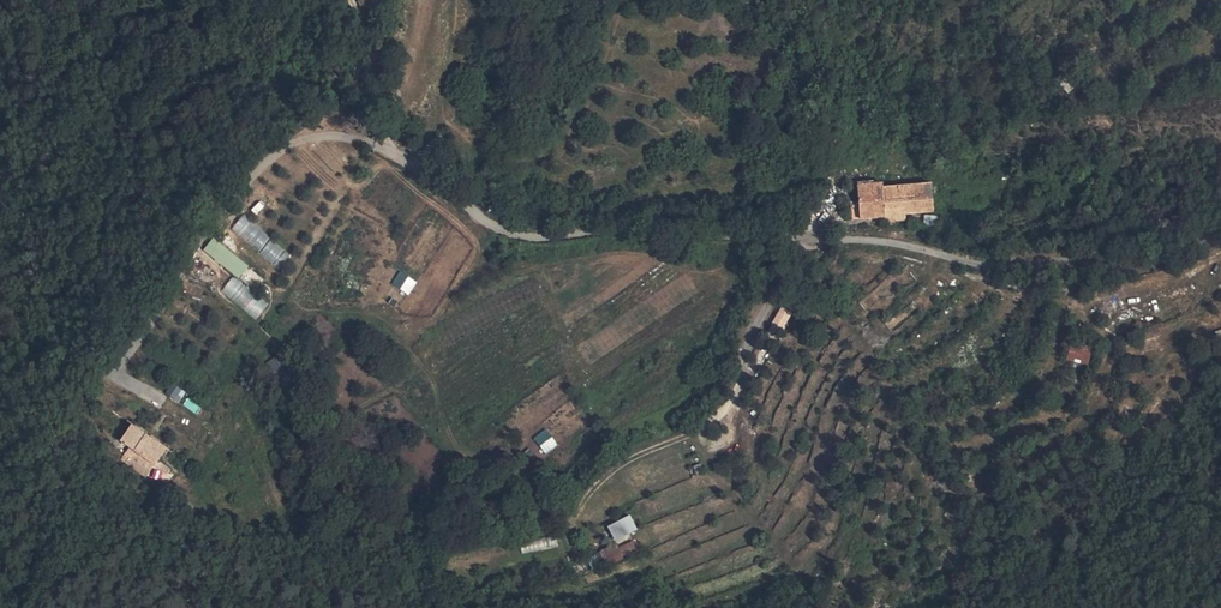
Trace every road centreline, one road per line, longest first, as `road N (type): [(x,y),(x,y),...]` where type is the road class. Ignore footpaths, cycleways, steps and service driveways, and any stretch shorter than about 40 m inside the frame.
road 1 (unclassified): [(1220,227),(1040,265),(982,267),(893,246),(719,231),(521,235),(491,225),(389,149)]
road 2 (track): [(341,0),(389,149)]

